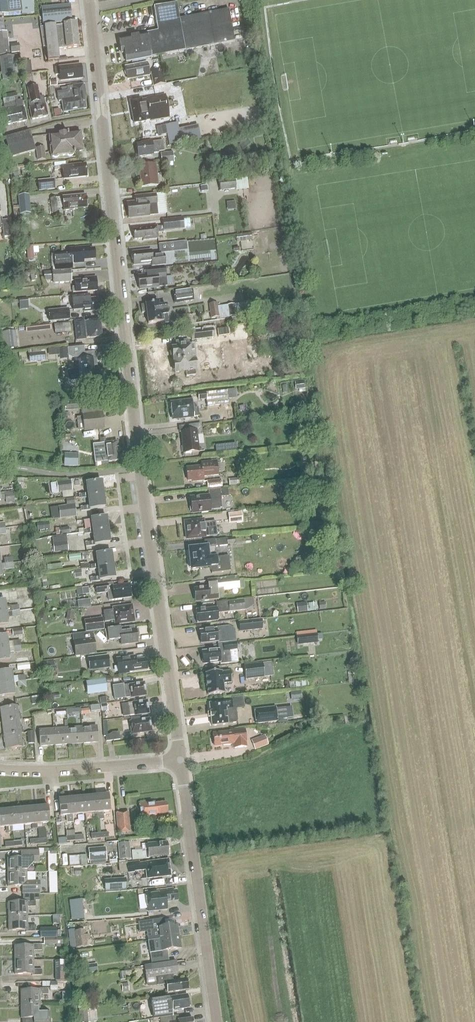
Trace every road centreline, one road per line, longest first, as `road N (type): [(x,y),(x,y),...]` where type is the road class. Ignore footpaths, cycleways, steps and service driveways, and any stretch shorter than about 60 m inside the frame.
road 1 (tertiary): [(181,761),(101,114)]
road 2 (tertiary): [(217,1021),(181,761)]
road 3 (residential): [(181,761),(0,768)]

